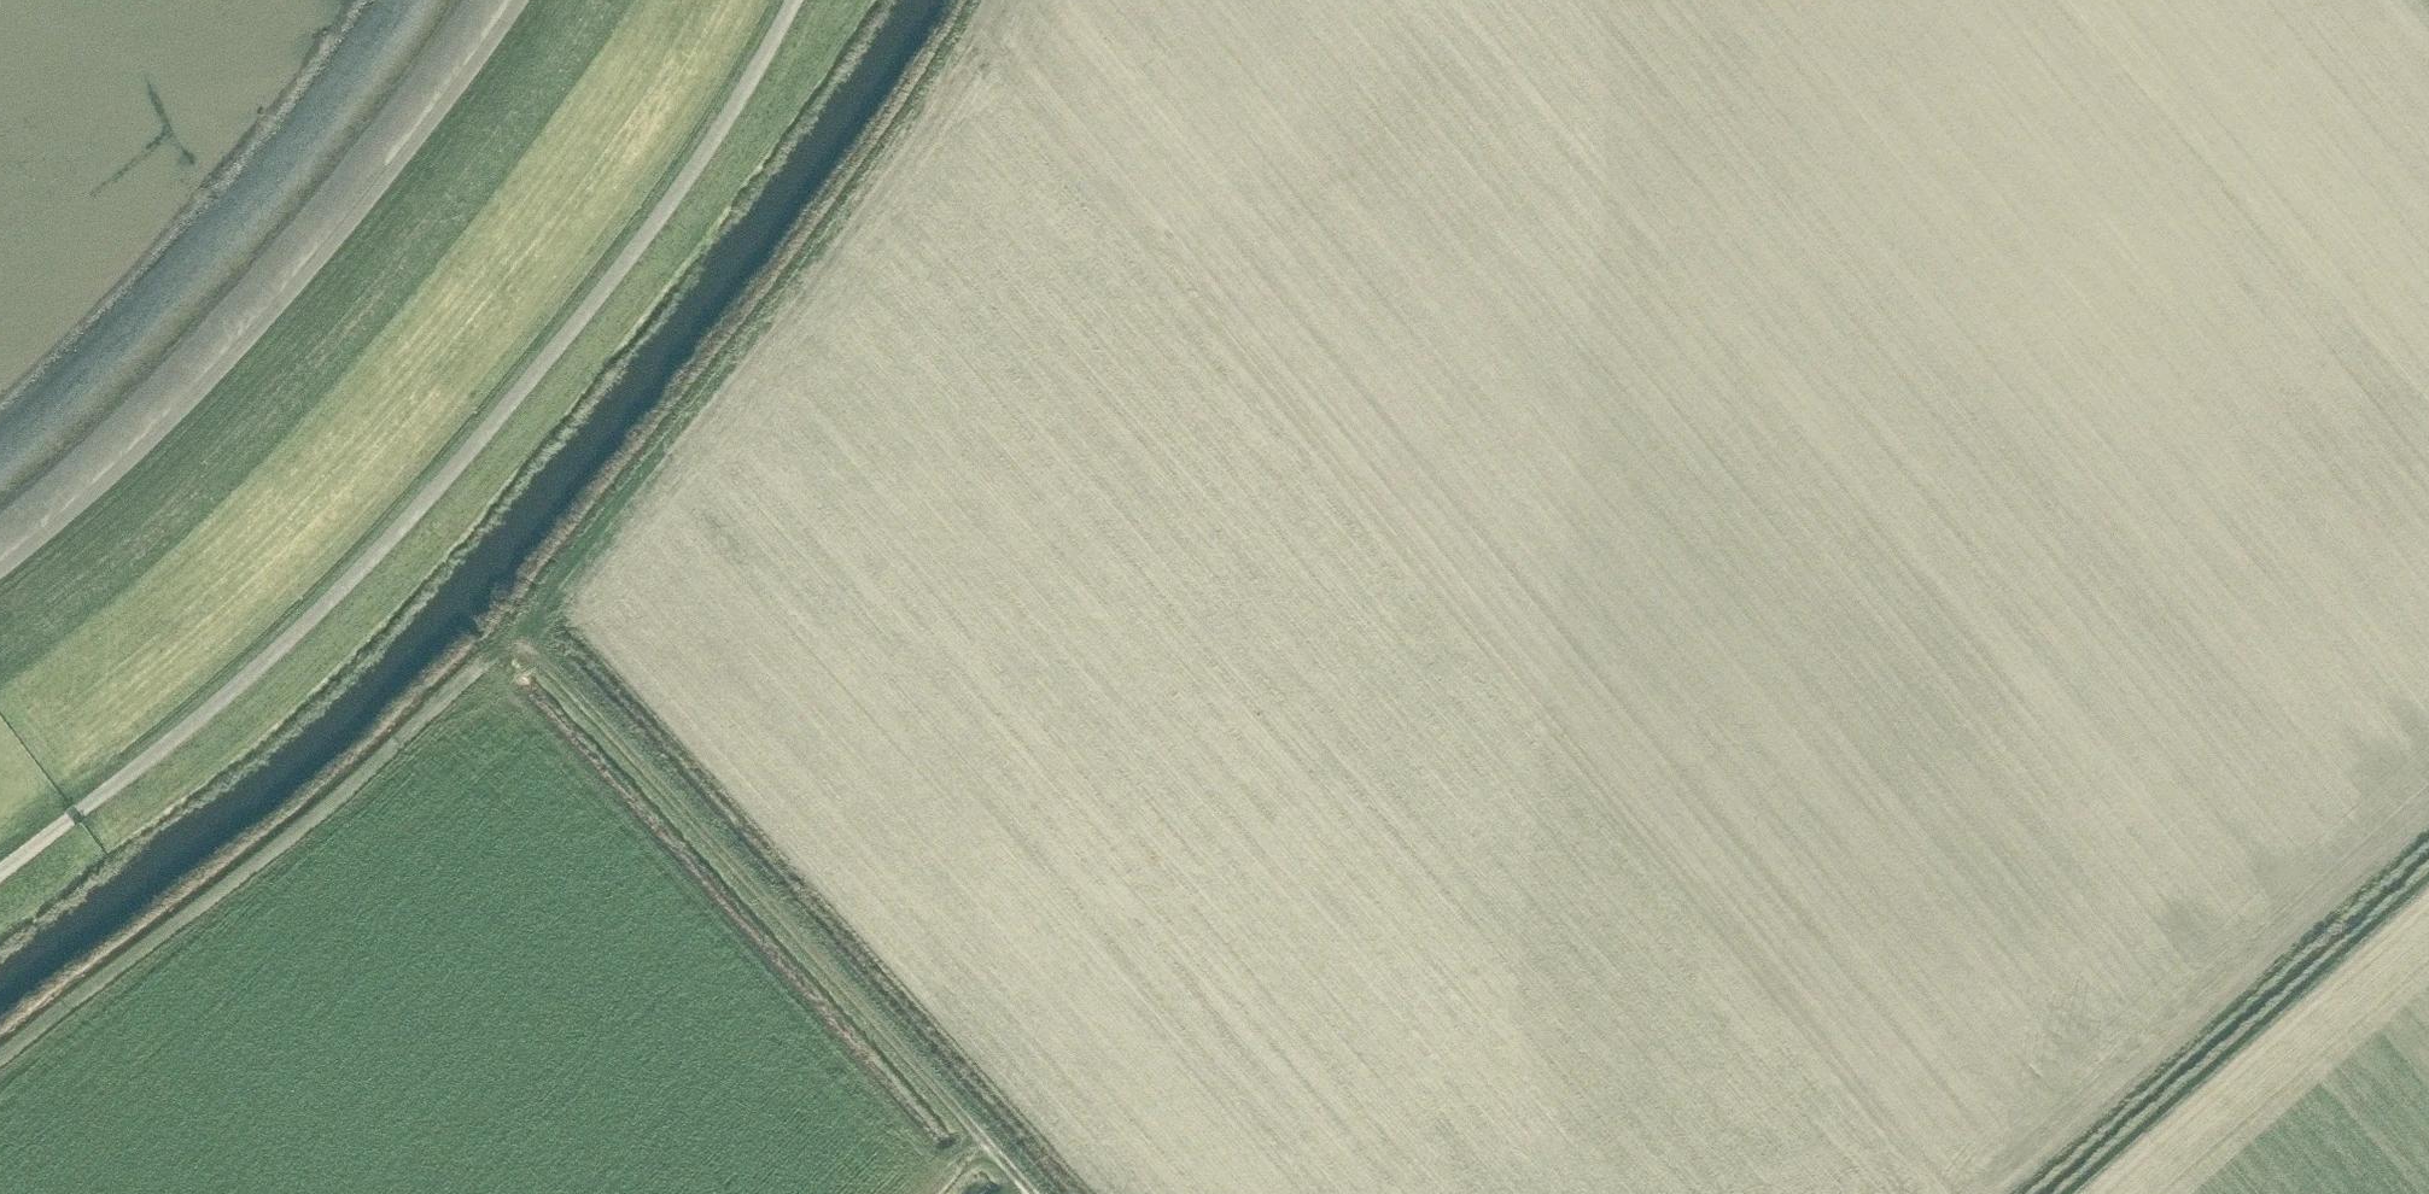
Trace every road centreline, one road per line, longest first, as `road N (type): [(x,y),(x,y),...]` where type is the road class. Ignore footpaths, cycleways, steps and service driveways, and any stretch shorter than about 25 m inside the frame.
road 1 (unclassified): [(0,874),(156,756),(375,557),(553,358),(697,169),(796,0)]
road 2 (track): [(1023,1193),(525,647)]

